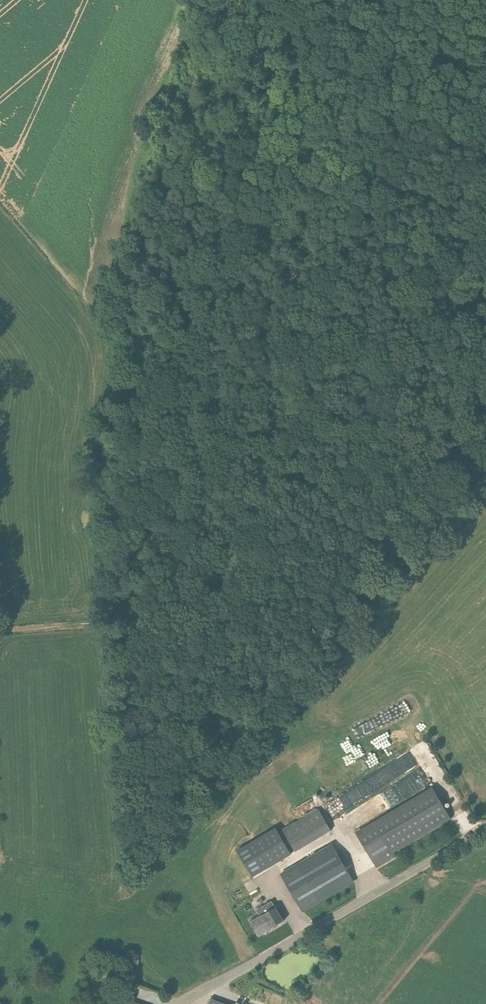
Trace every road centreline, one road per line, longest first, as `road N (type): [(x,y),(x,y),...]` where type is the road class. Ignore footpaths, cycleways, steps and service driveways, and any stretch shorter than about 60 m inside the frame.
road 1 (unclassified): [(178,1003),(485,828)]

